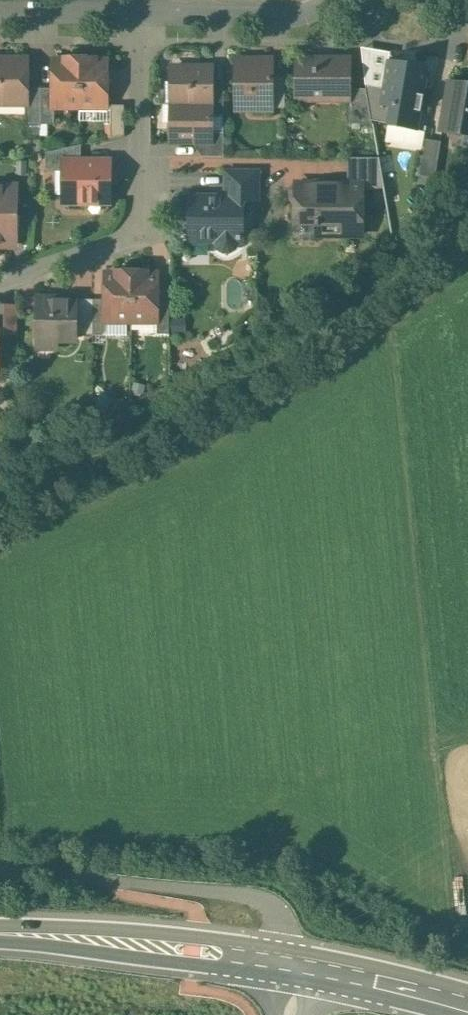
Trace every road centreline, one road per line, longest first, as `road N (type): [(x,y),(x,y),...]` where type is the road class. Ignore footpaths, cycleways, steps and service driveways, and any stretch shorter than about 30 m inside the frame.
road 1 (residential): [(141,15),(141,237),(0,284)]
road 2 (secondary): [(0,932),(287,957)]
road 3 (secondary): [(287,957),(467,997)]
road 4 (residential): [(157,15),(297,15),(329,0)]
road 5 (residential): [(0,13),(141,15)]

